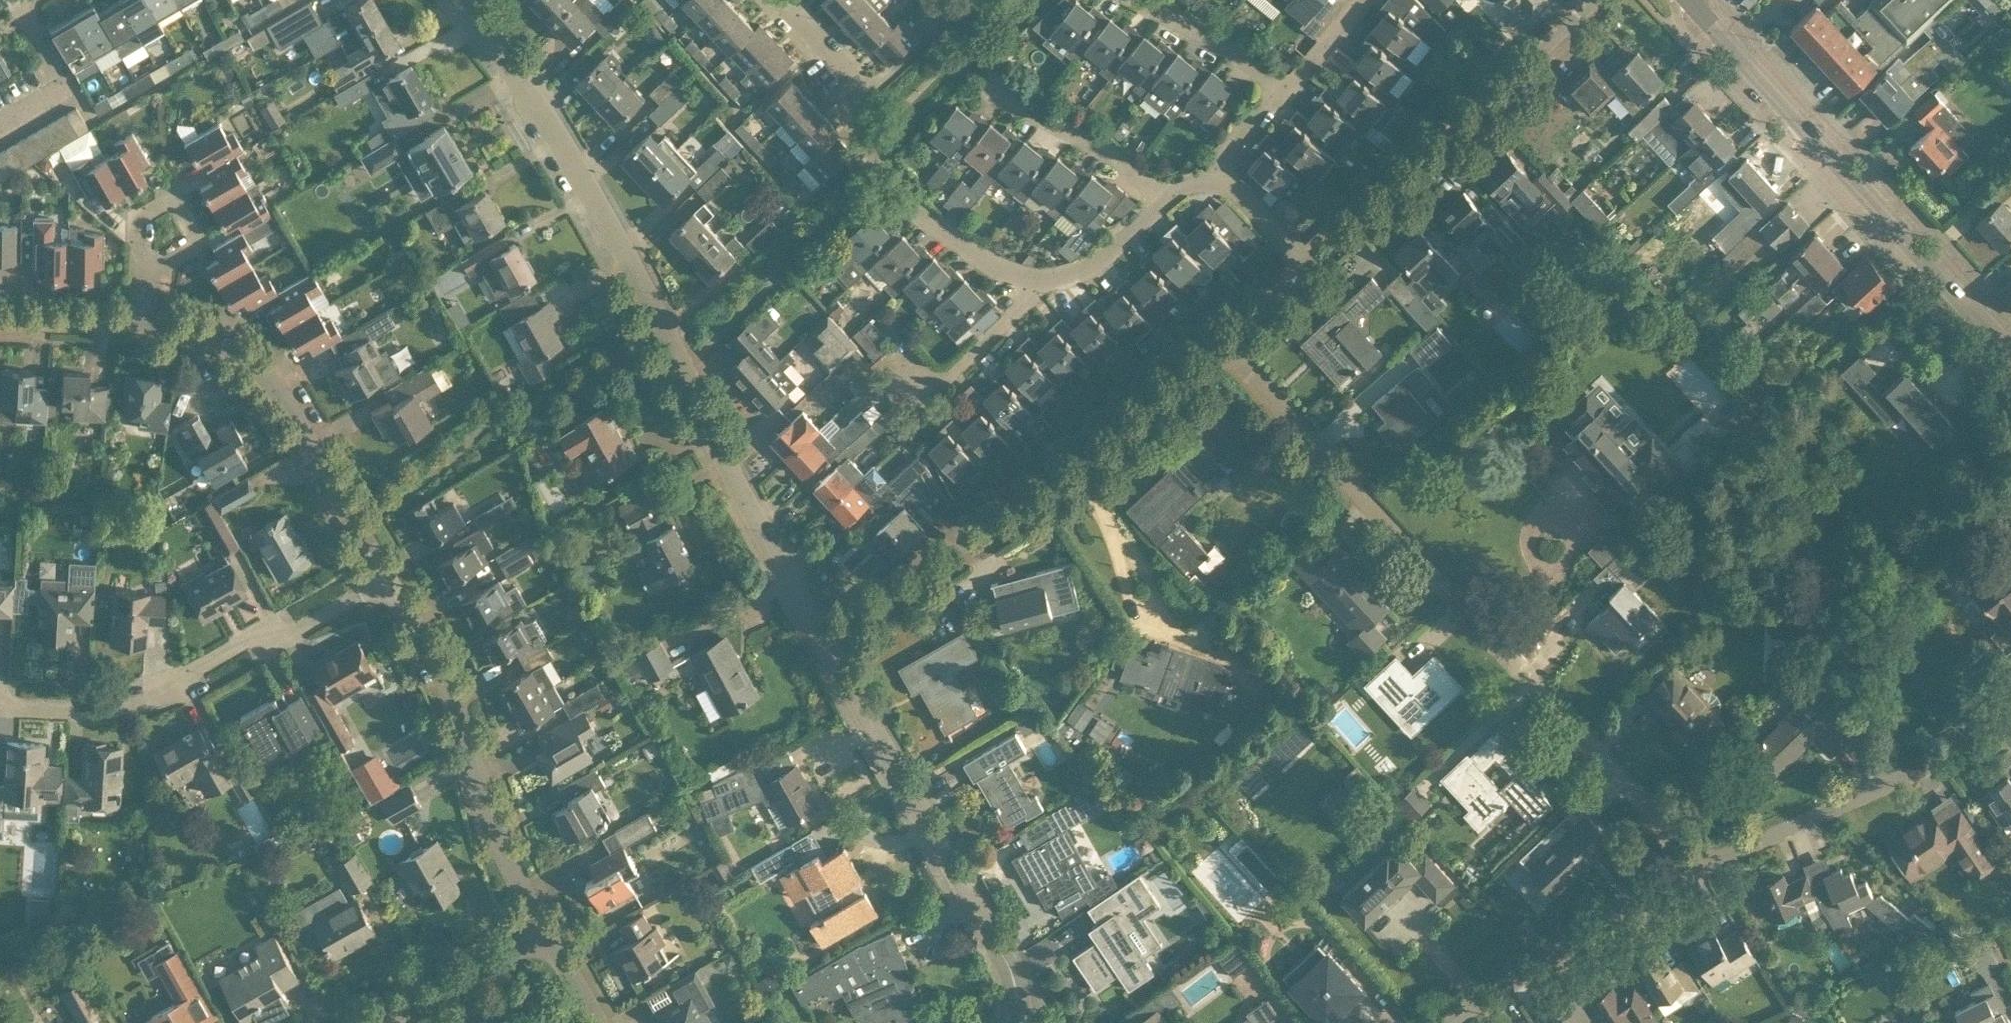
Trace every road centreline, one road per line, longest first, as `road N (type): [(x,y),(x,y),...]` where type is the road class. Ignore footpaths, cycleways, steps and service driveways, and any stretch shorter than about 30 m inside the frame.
road 1 (residential): [(821,635),(553,123),(462,0)]
road 2 (unclassified): [(1704,865),(1220,346)]
road 3 (residential): [(821,635),(1057,485),(1220,346)]
road 4 (tertiary): [(2010,349),(1691,0)]
road 5 (residential): [(0,700),(90,713),(121,708),(226,641),(296,623),(390,579)]
road 6 (residential): [(1306,269),(1594,0)]
road 7 (residential): [(390,579),(454,699),(485,827),(547,933)]
road 8 (residential): [(1031,281),(986,261),(905,199),(847,74),(778,0)]
road 9 (residential): [(1012,974),(821,635)]
road 10 (residential): [(142,321),(198,331),(264,374),(390,579)]
road 11 (residential): [(1704,865),(2010,727)]
road 12 (residential): [(1450,1022),(1704,865)]
road 13 (residential): [(1168,199),(1106,153),(1009,104),(991,73)]
road 14 (residential): [(892,363),(925,395),(1026,306),(1031,281)]
road 15 (residential): [(385,1022),(547,933)]
road 16 (residential): [(1278,95),(1217,41),(1133,0)]
road 17 (residential): [(1168,199),(1087,270),(1031,281)]
road 18 (unclassified): [(140,275),(139,218),(176,197),(200,244)]
road 19 (residential): [(0,315),(142,321)]
road 20 (residential): [(1278,95),(1362,0)]
road 21 (residential): [(1306,269),(1219,185)]

